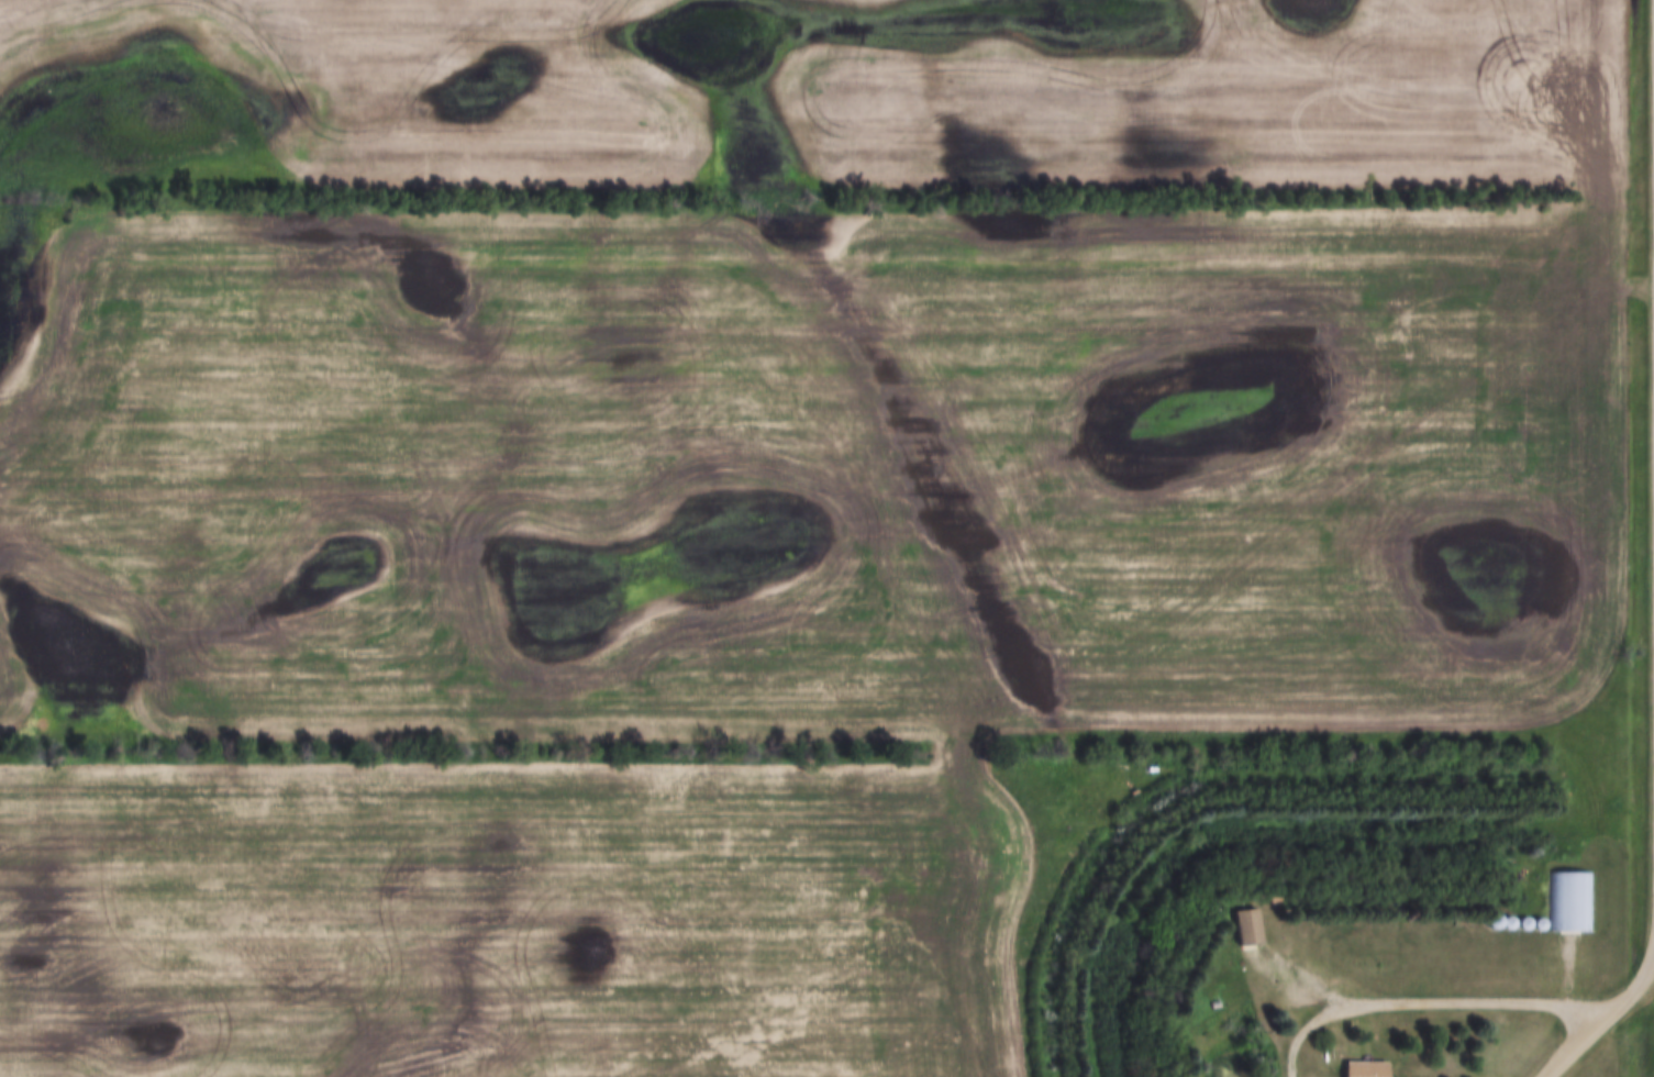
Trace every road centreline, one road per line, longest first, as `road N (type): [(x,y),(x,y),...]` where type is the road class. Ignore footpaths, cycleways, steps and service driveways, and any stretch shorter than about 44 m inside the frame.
road 1 (residential): [(1546,1076),(1640,985),(1653,960)]

